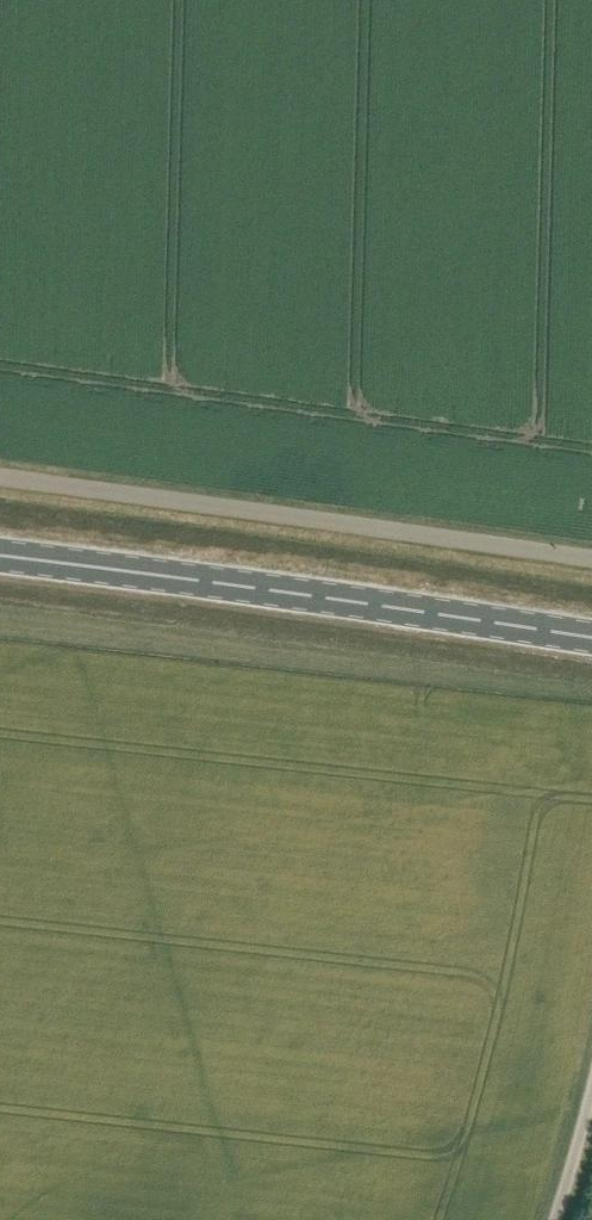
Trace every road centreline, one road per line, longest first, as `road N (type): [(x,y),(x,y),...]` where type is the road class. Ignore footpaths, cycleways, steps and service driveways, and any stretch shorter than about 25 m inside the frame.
road 1 (primary): [(591,638),(0,556)]
road 2 (unclassified): [(0,479),(591,557)]
road 3 (residential): [(557,1219),(591,1094)]

